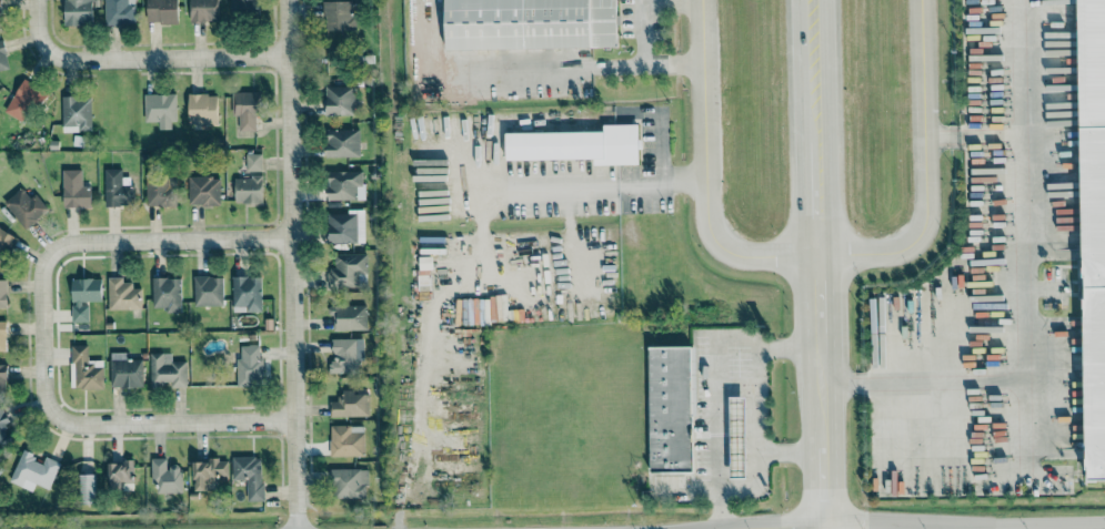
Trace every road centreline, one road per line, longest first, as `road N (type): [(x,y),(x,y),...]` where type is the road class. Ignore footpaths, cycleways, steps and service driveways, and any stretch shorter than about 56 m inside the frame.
road 1 (residential): [(924,0),(930,214),(912,235),(820,256),(751,252),(711,231),(704,0)]
road 2 (residential): [(294,528),(282,0)]
road 3 (residential): [(657,528),(1104,517)]
road 4 (residential): [(292,242),(59,247),(37,282),(40,347)]
road 5 (residential): [(40,347),(47,397),(77,426),(291,423)]
road 6 (residential): [(79,52),(283,57)]
road 7 (secondary): [(817,142),(815,0)]

